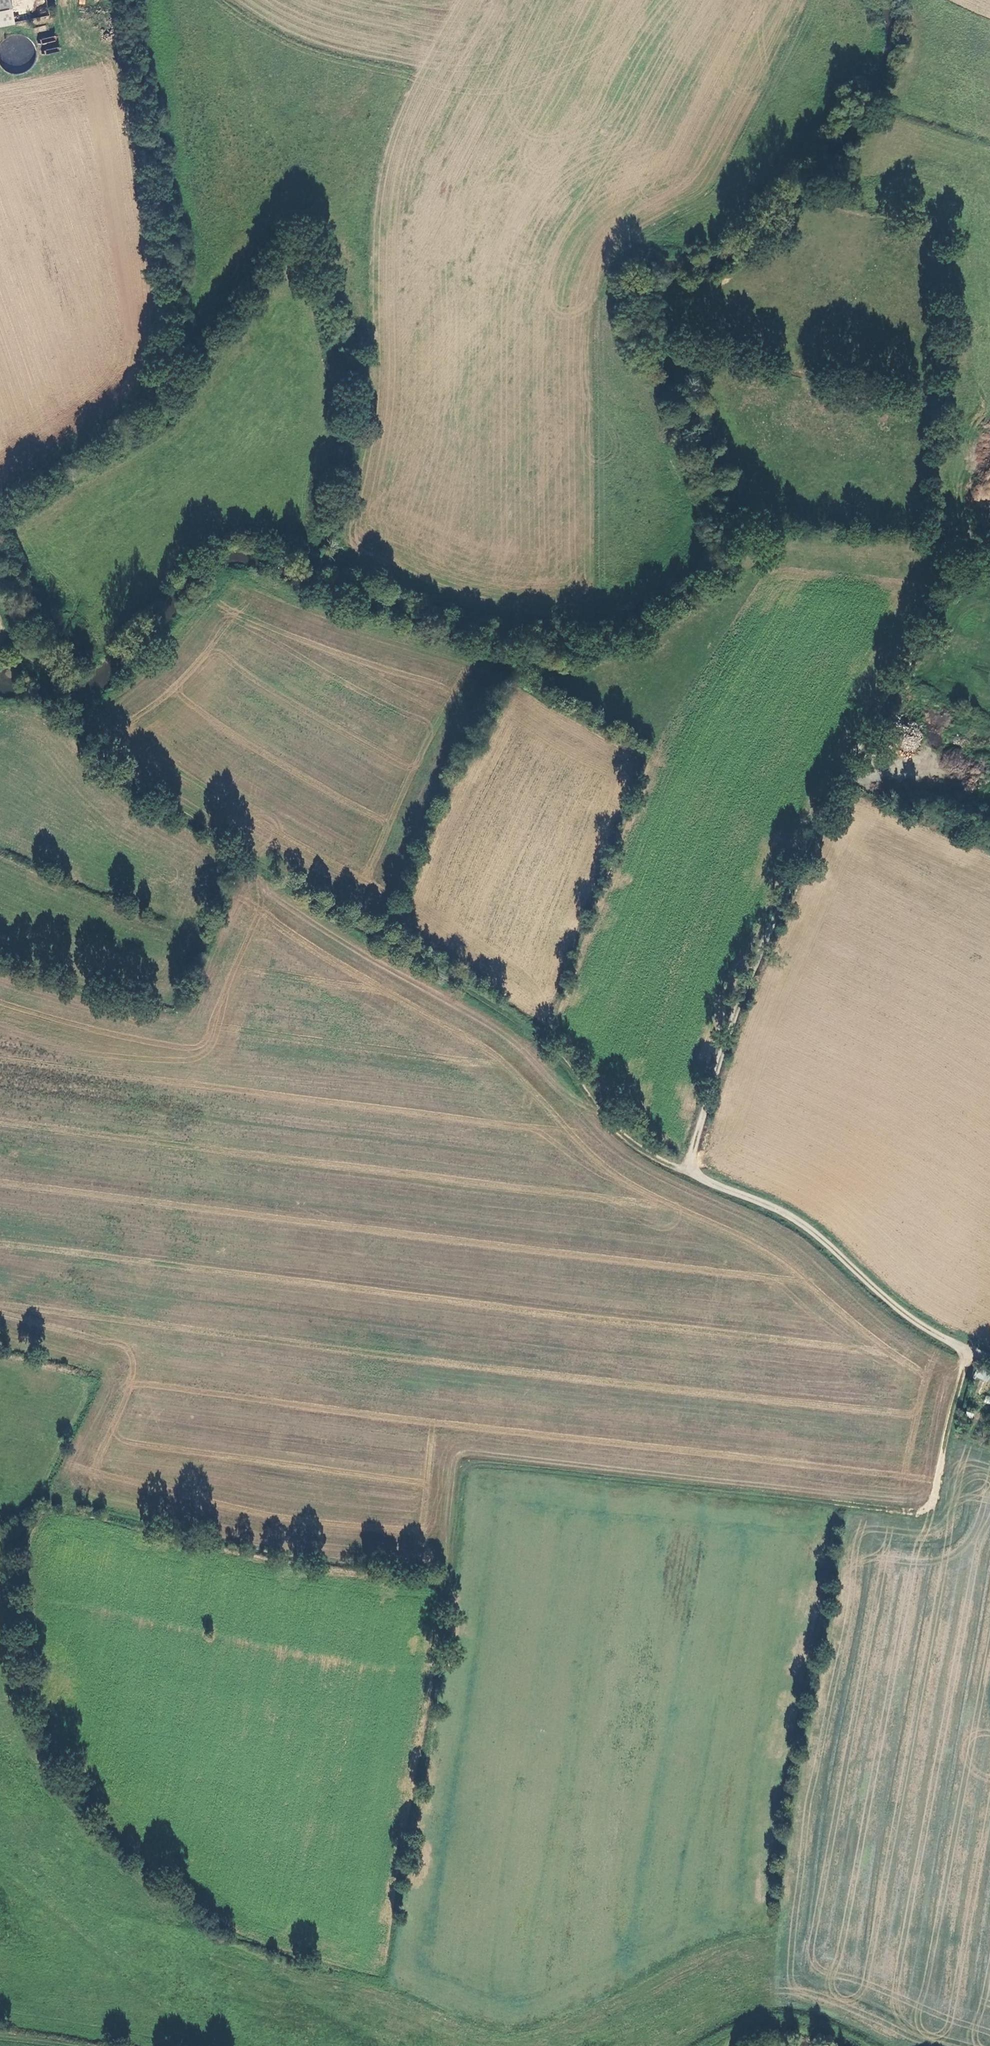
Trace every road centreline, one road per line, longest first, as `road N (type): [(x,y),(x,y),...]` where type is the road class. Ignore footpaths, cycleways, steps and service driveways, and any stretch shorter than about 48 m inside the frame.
road 1 (track): [(686,1171),(742,976),(845,777)]
road 2 (track): [(989,1359),(915,1325),(790,1214),(686,1171)]

